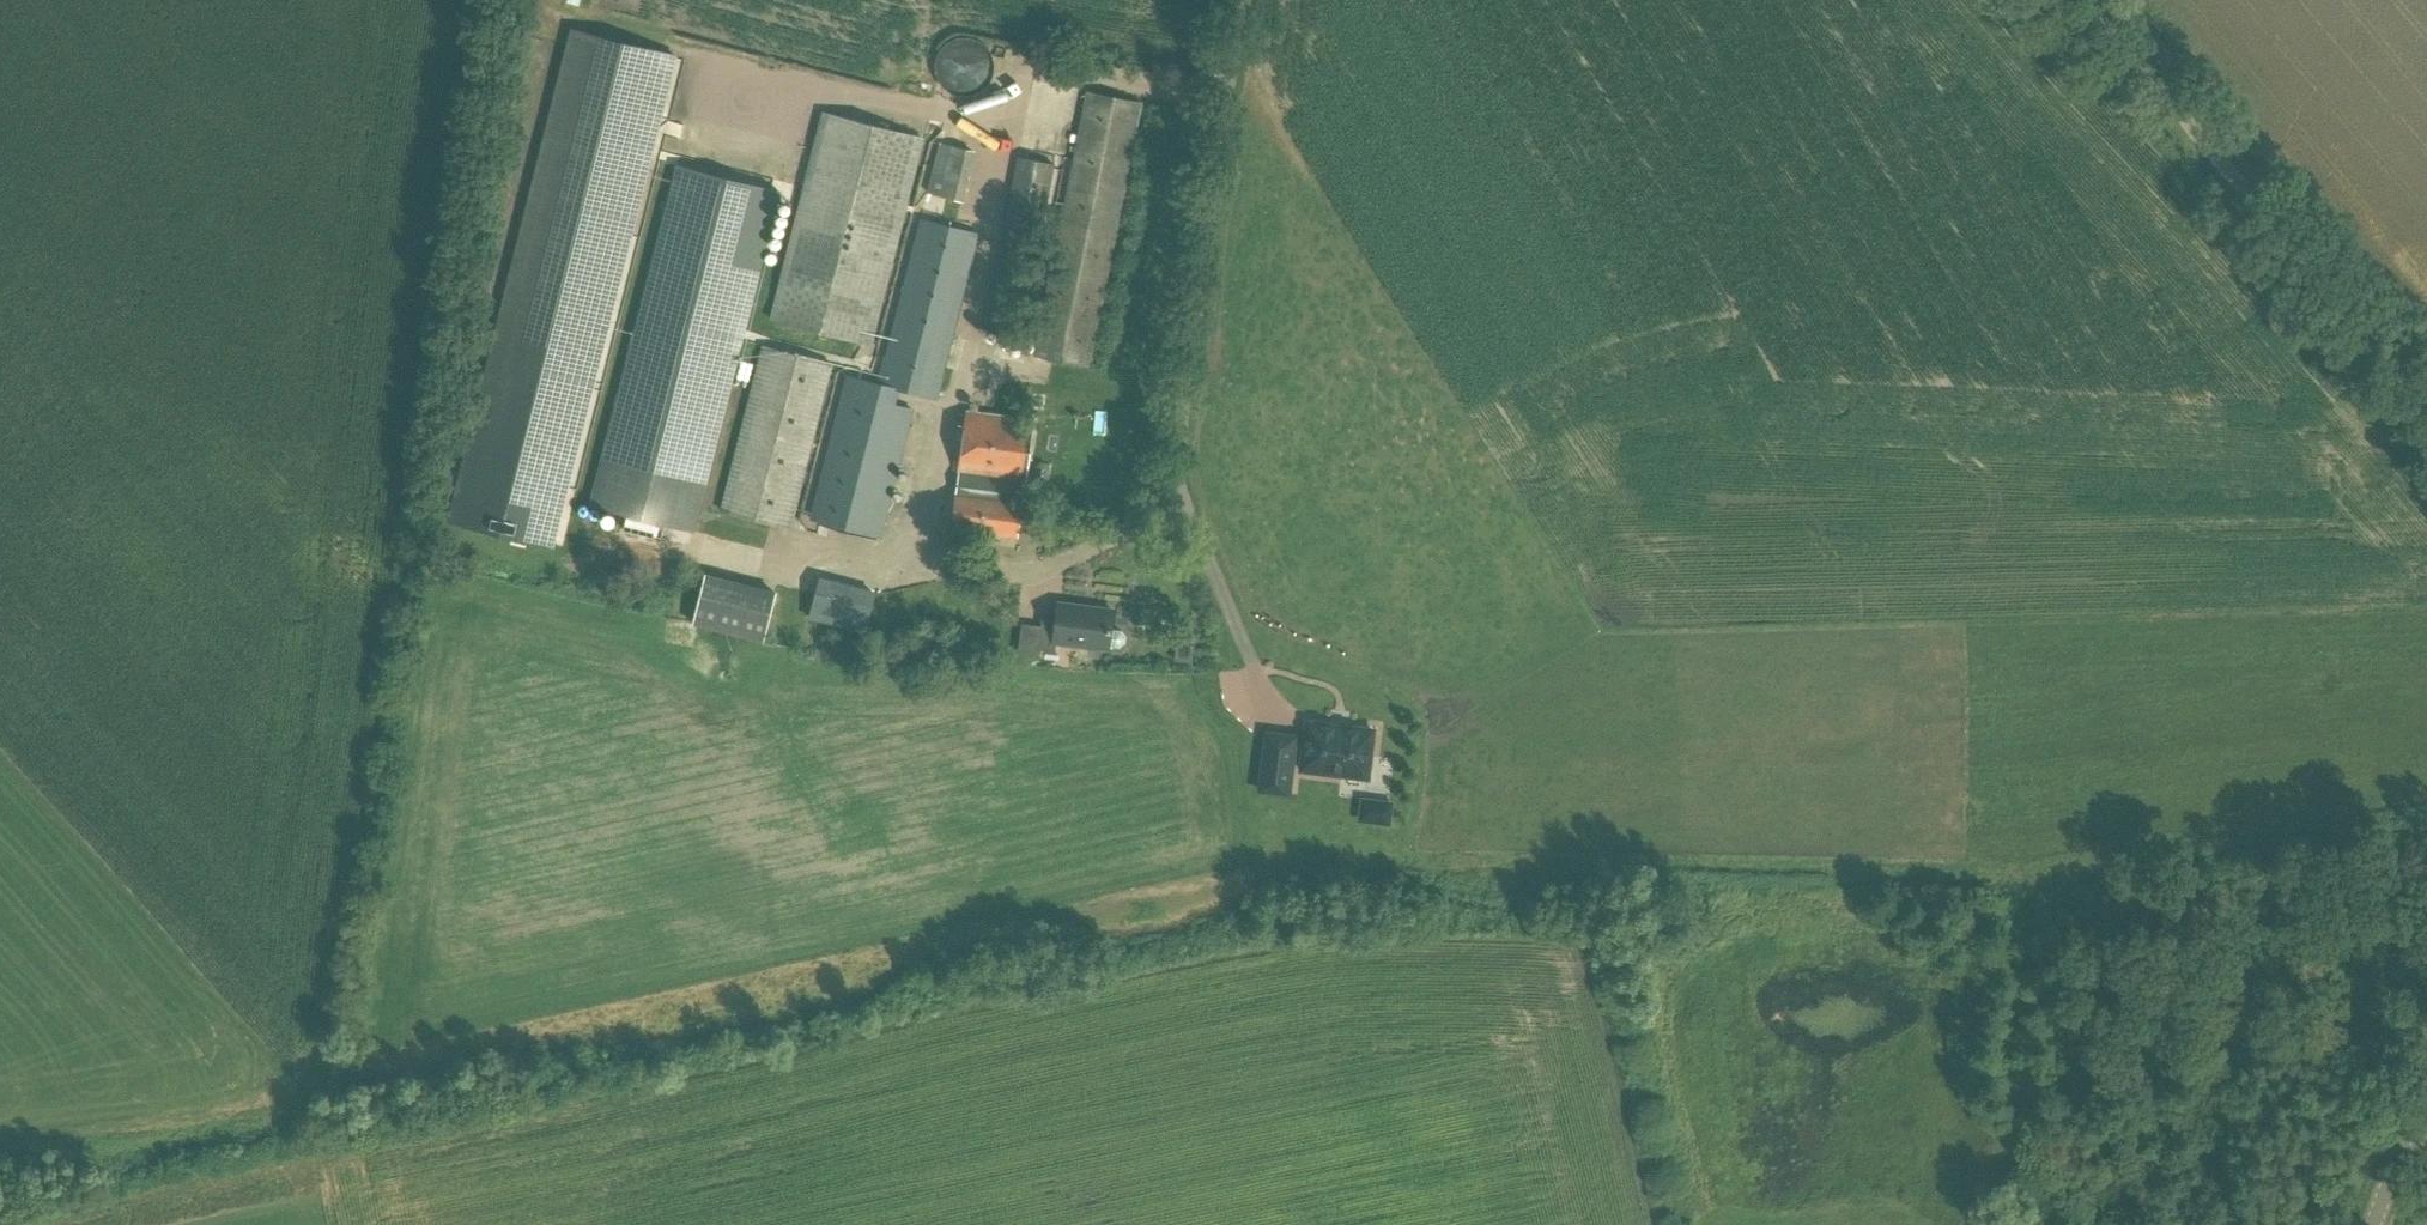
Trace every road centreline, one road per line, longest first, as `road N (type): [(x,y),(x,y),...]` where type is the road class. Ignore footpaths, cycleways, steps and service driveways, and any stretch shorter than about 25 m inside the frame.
road 1 (unclassified): [(2426,399),(2084,0)]
road 2 (unclassified): [(1177,504),(1246,0)]
road 3 (unclassified): [(2381,1224),(2426,1101)]

